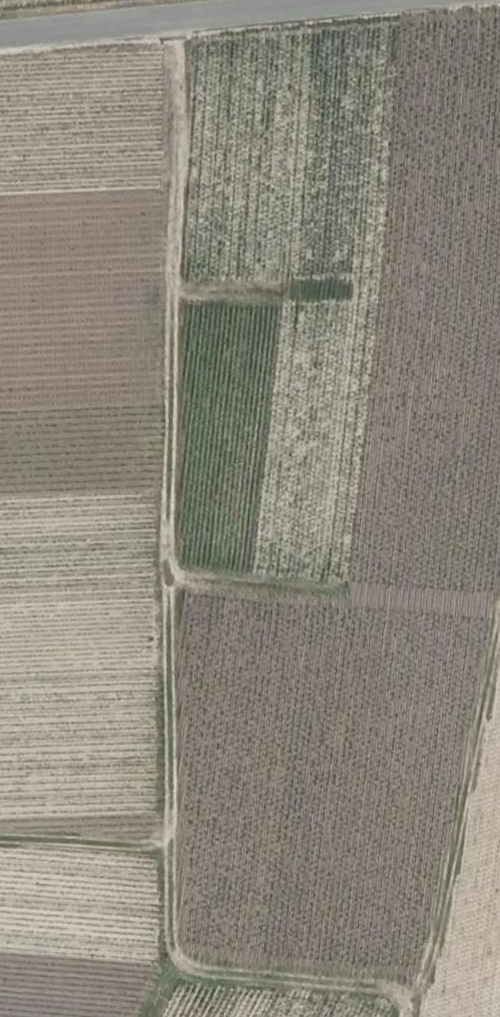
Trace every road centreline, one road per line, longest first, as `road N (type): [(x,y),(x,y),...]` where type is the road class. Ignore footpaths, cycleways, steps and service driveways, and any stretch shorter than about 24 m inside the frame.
road 1 (track): [(175,18),(171,949),(194,971),(392,989),(407,999),(401,1016)]
road 2 (tertiary): [(0,32),(377,0)]
road 3 (track): [(0,835),(170,837)]

